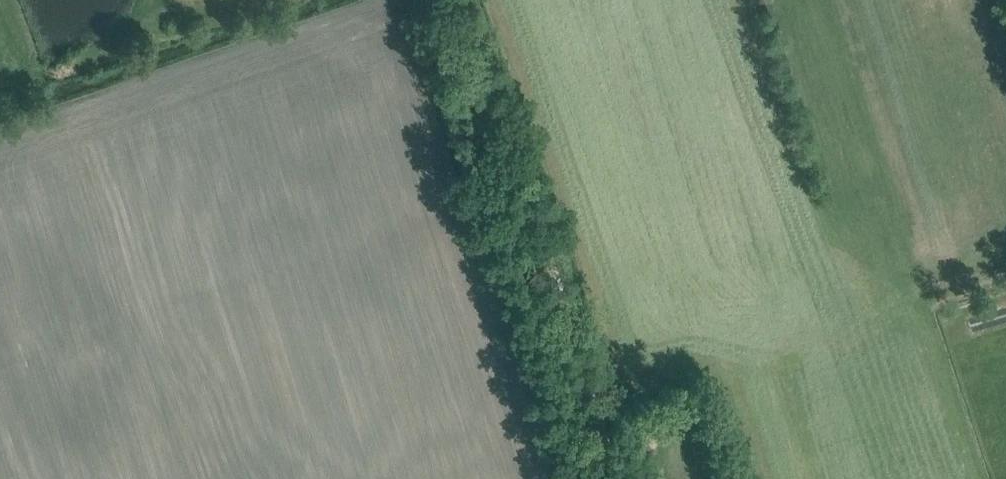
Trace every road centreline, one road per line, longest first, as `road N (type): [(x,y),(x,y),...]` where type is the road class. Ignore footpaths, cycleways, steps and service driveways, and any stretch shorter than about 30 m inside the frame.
road 1 (track): [(622,478),(459,0)]

